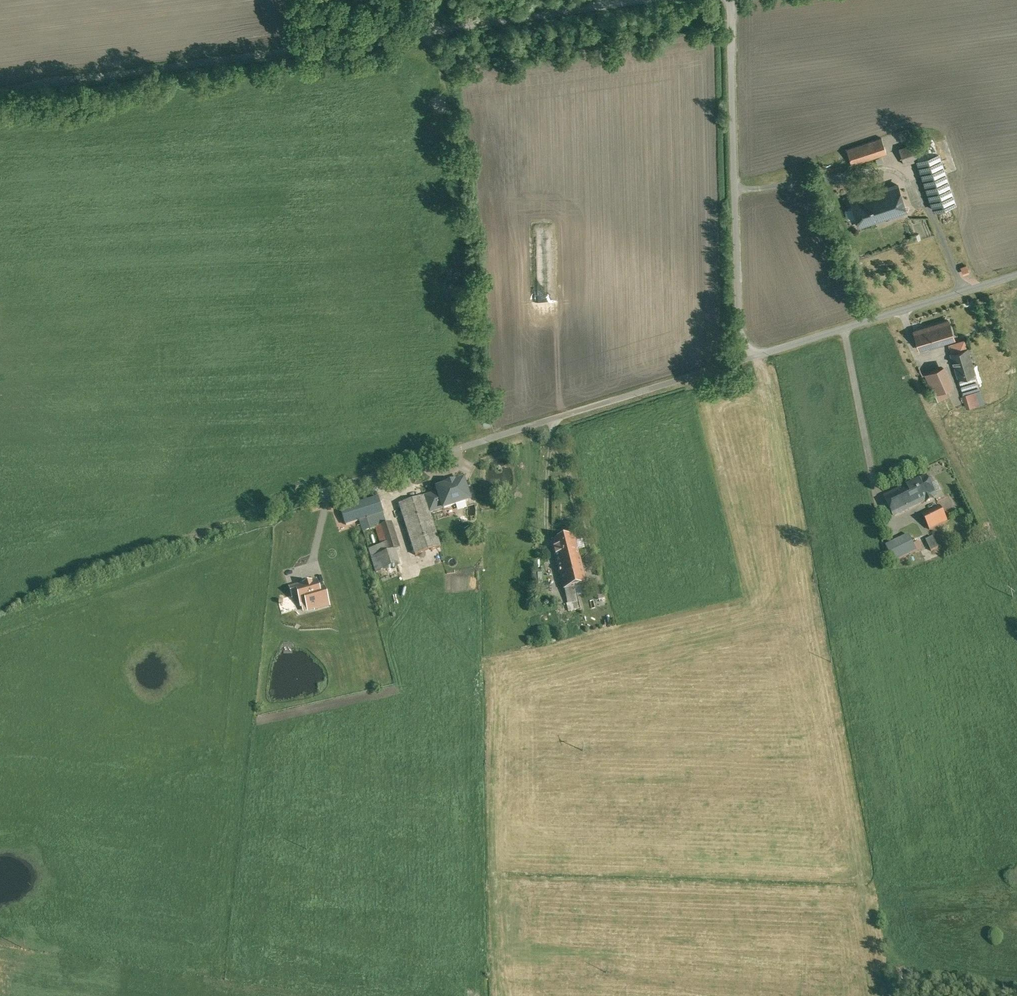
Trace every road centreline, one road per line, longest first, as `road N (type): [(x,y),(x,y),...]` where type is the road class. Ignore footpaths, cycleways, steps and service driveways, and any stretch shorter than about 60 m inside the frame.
road 1 (unclassified): [(0,92),(647,0)]
road 2 (unclassified): [(740,362),(303,499)]
road 3 (unclassified): [(728,0),(740,362)]
road 4 (unclassified): [(740,362),(1016,276)]

